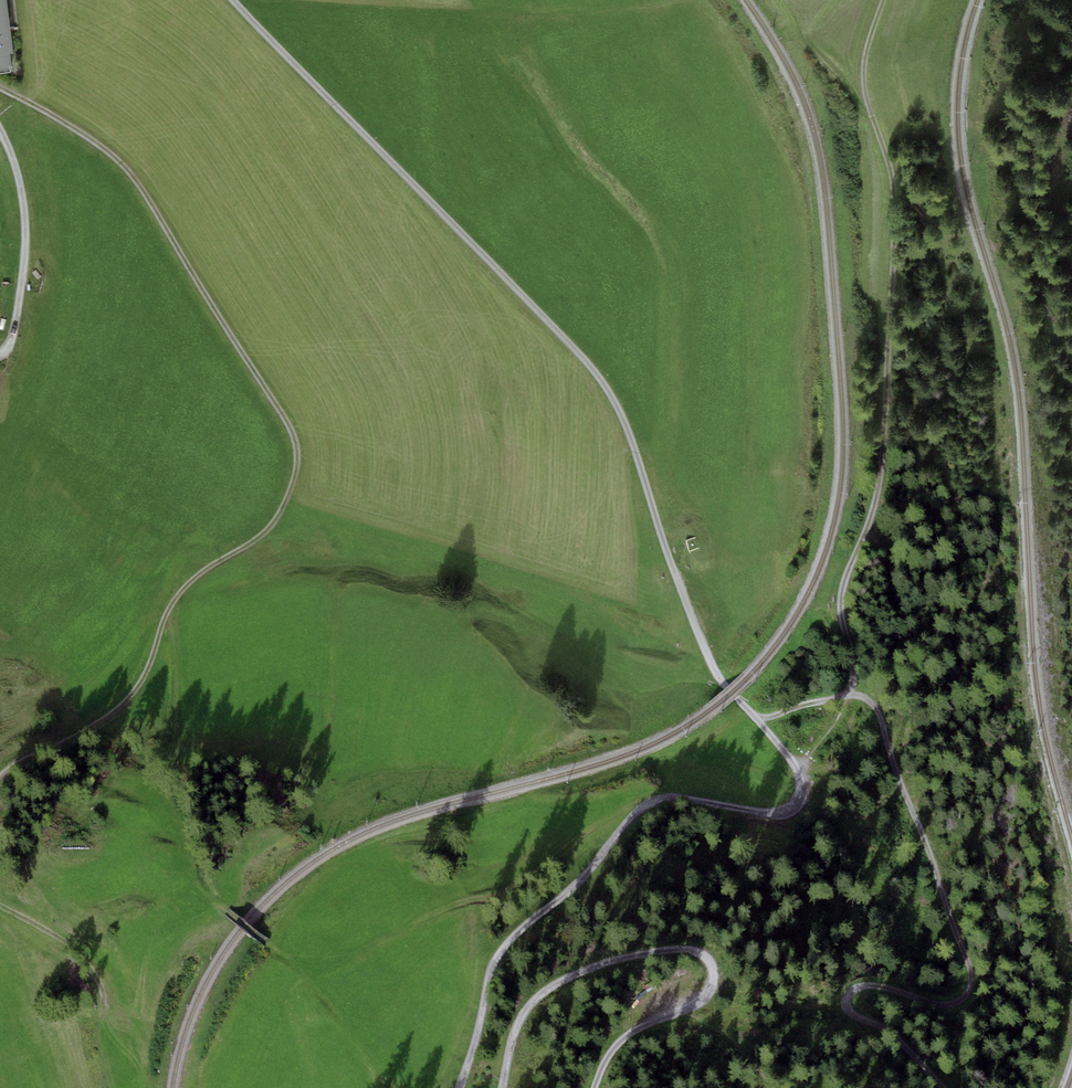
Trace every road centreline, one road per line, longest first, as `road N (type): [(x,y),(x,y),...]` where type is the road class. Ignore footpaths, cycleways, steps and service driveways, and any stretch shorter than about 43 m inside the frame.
road 1 (track): [(944,1087),(896,1037),(846,1003),(866,984),(951,1006),(967,993),(970,970),(875,709),(864,699),(837,696),(757,720),(716,677),(604,385),(233,0)]
road 2 (track): [(0,777),(122,704),(148,674),(158,629),(182,587),(277,519),(297,450),(282,412),(117,160),(0,87)]
road 3 (track): [(797,770),(836,729),(852,696),(857,643),(838,604),(839,583),(871,497),(881,363),(890,335),(892,200),(863,68),(883,0)]
road 4 (track): [(458,1087),(502,949),(569,891),(634,815),(664,797),(764,814),(788,810),(802,798),(797,770)]
road 5 (track): [(593,1087),(633,1030),(707,997),(712,966),(702,955),(663,948),(600,964),(537,996),(515,1028),(501,1087)]
road 6 (track): [(0,130),(18,166),(27,220),(22,286),(11,338),(0,352)]

